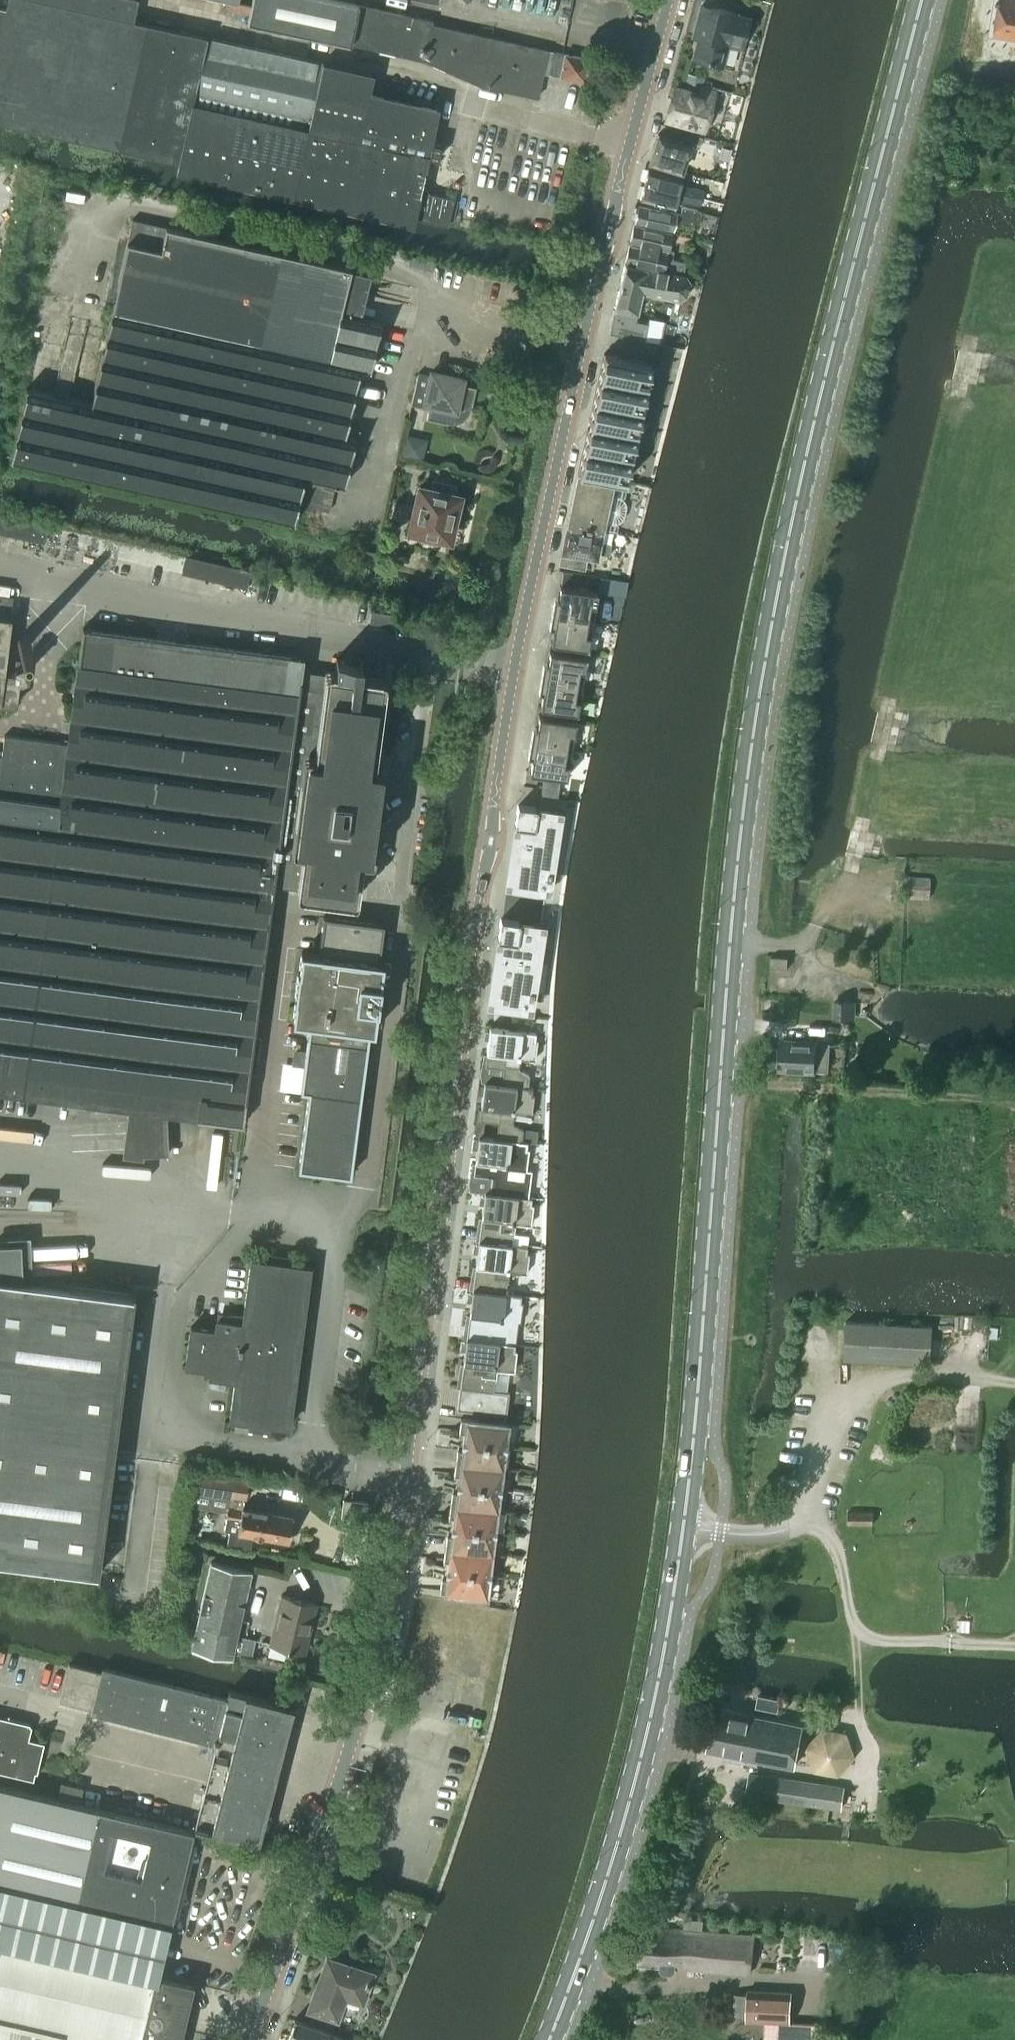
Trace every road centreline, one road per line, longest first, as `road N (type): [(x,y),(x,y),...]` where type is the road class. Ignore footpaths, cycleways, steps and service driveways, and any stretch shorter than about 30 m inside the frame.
road 1 (tertiary): [(248,2039),(331,1810),(385,1618),(544,504),(668,0)]
road 2 (primary): [(548,2039),(611,1863),(658,1684),(683,1527),(742,813),(763,668),(848,285),(923,0)]
road 3 (track): [(720,1085),(1014,1100)]
road 4 (track): [(852,887),(889,695)]
road 5 (track): [(852,887),(904,912),(962,908),(1014,892)]

